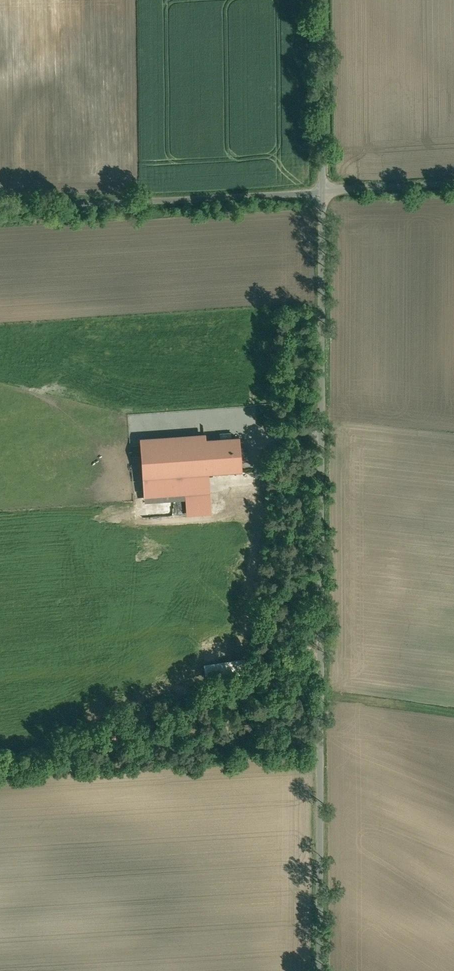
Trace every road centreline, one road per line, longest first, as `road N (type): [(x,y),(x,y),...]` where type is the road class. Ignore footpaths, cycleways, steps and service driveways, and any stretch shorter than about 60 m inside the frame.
road 1 (unclassified): [(324,192),(318,970)]
road 2 (unclassified): [(0,213),(324,192)]
road 3 (unclassified): [(321,0),(324,192)]
road 4 (unclassified): [(453,186),(324,192)]

